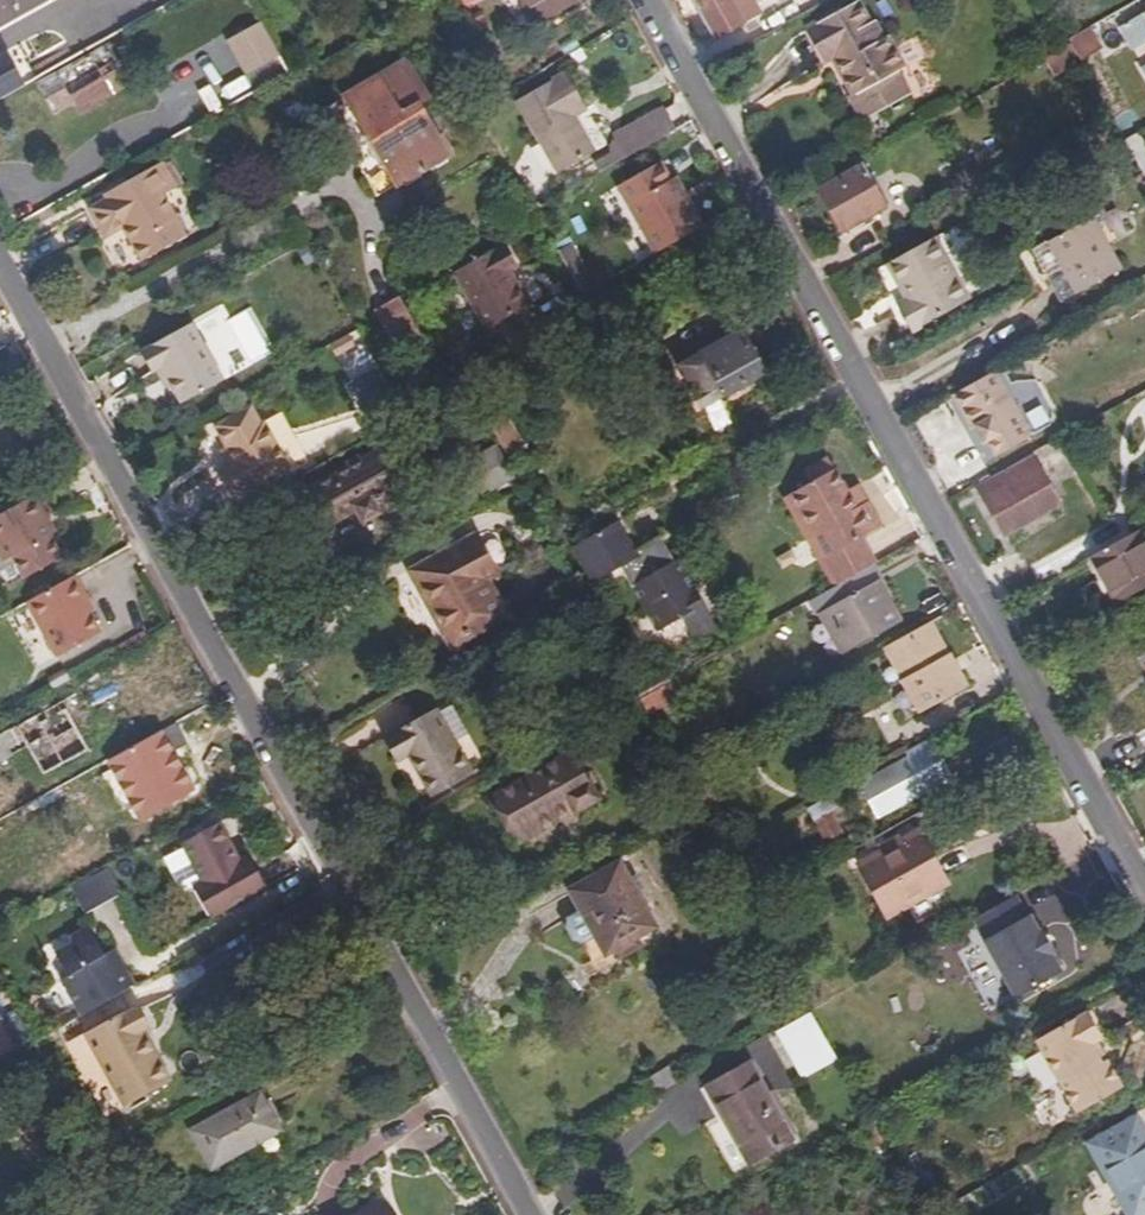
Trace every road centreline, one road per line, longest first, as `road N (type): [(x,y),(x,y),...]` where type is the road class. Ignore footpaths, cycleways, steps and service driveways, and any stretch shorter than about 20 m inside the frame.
road 1 (residential): [(0,268),(527,1214)]
road 2 (residential): [(641,0),(1144,897)]

